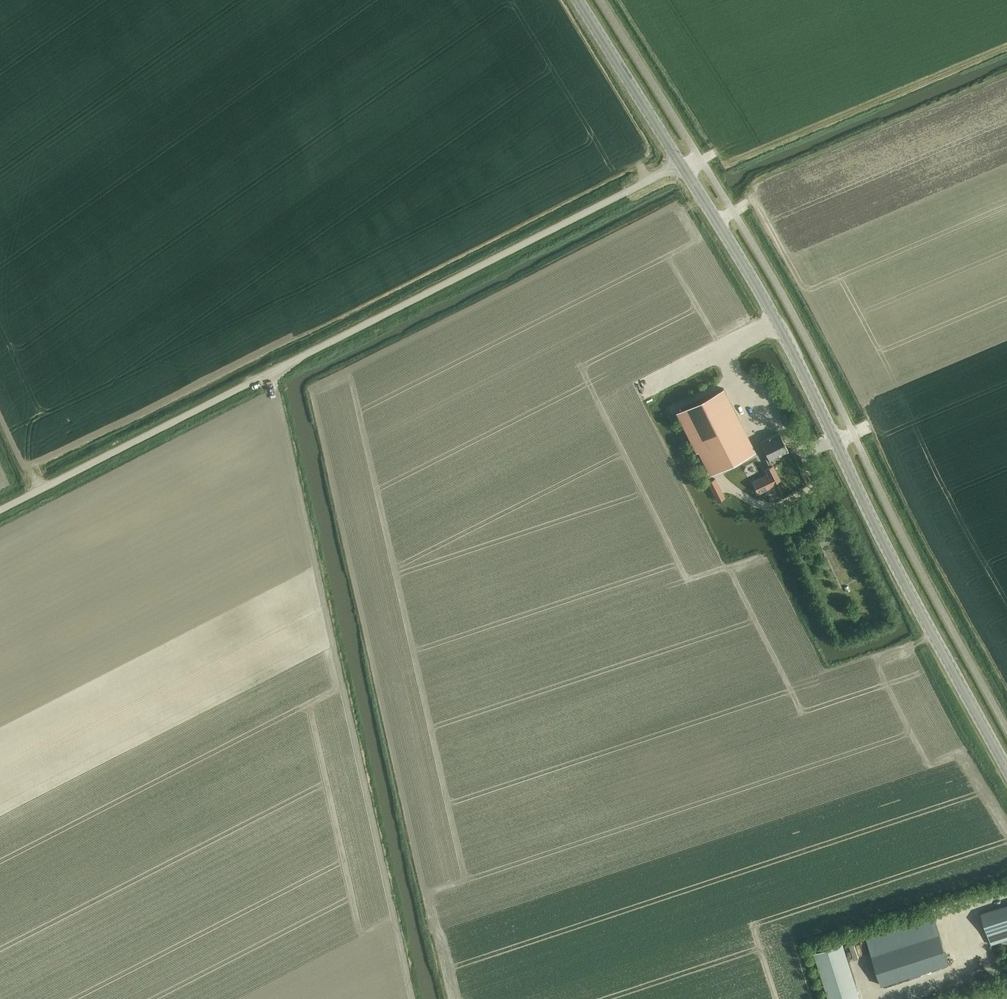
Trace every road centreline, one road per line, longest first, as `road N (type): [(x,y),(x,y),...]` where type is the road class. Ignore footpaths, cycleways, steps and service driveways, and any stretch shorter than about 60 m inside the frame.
road 1 (unclassified): [(0,511),(682,164)]
road 2 (secondary): [(1006,770),(776,322),(682,164)]
road 3 (secondary): [(682,164),(579,0)]

